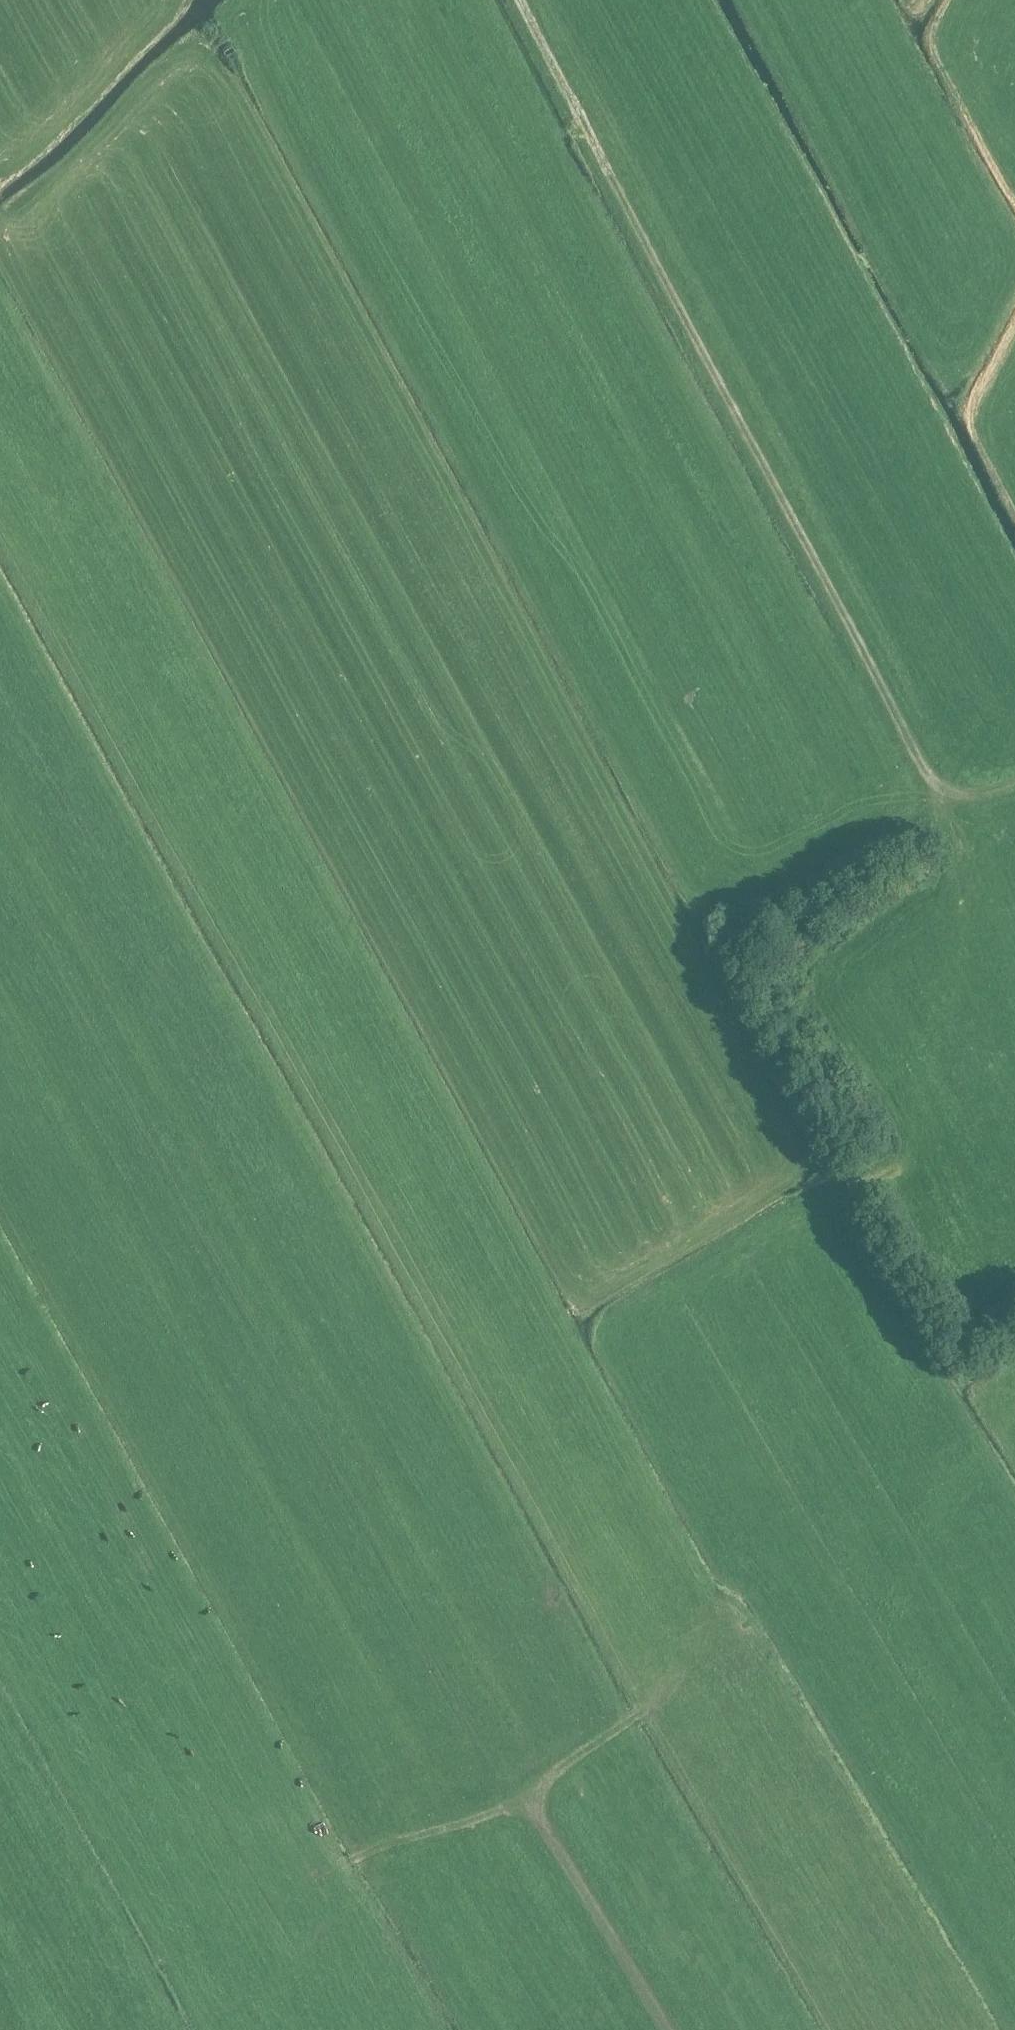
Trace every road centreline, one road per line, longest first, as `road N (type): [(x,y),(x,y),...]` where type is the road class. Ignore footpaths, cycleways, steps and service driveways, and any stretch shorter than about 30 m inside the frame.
road 1 (track): [(1014,780),(979,795),(936,790),(515,0)]
road 2 (track): [(815,1207),(906,1148),(949,1057),(951,792)]

